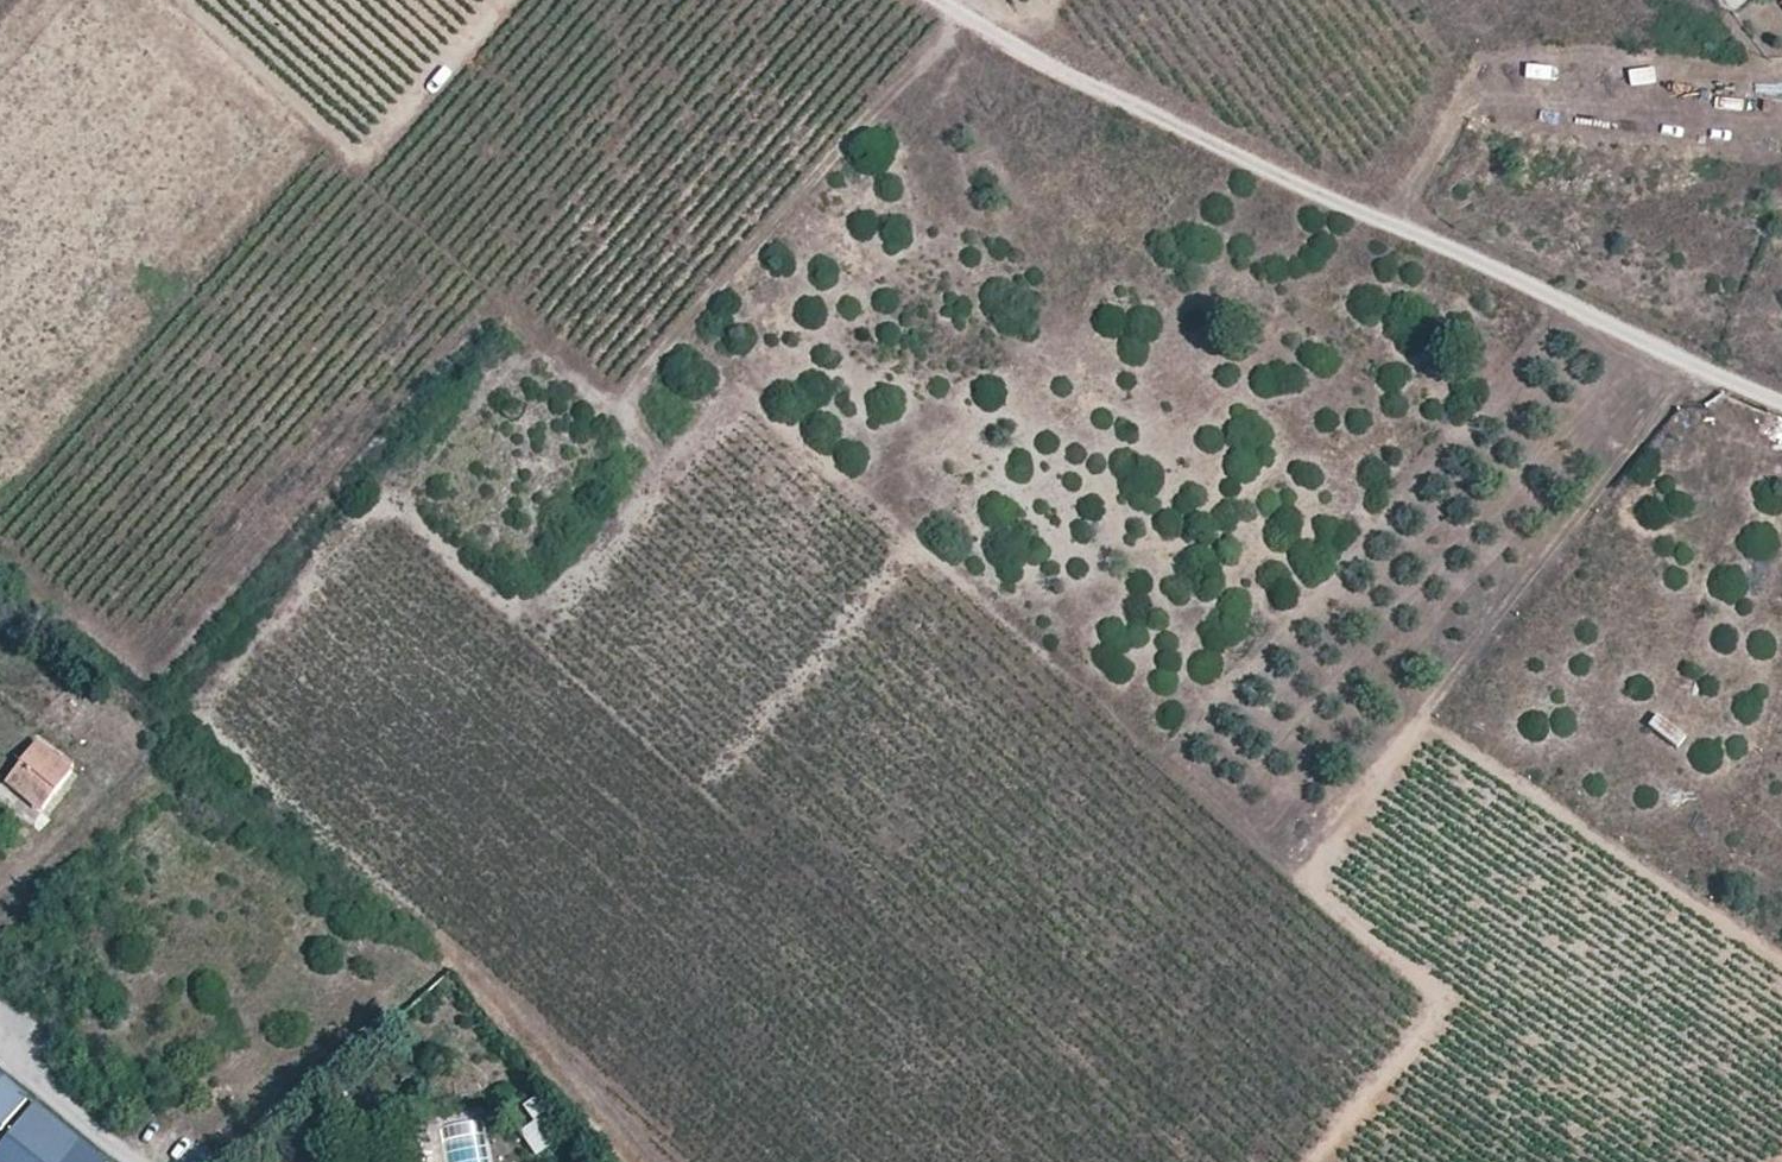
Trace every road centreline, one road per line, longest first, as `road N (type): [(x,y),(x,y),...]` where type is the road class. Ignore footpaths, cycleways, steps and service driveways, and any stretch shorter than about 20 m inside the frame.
road 1 (track): [(941,0),(1188,131),(1781,400)]

